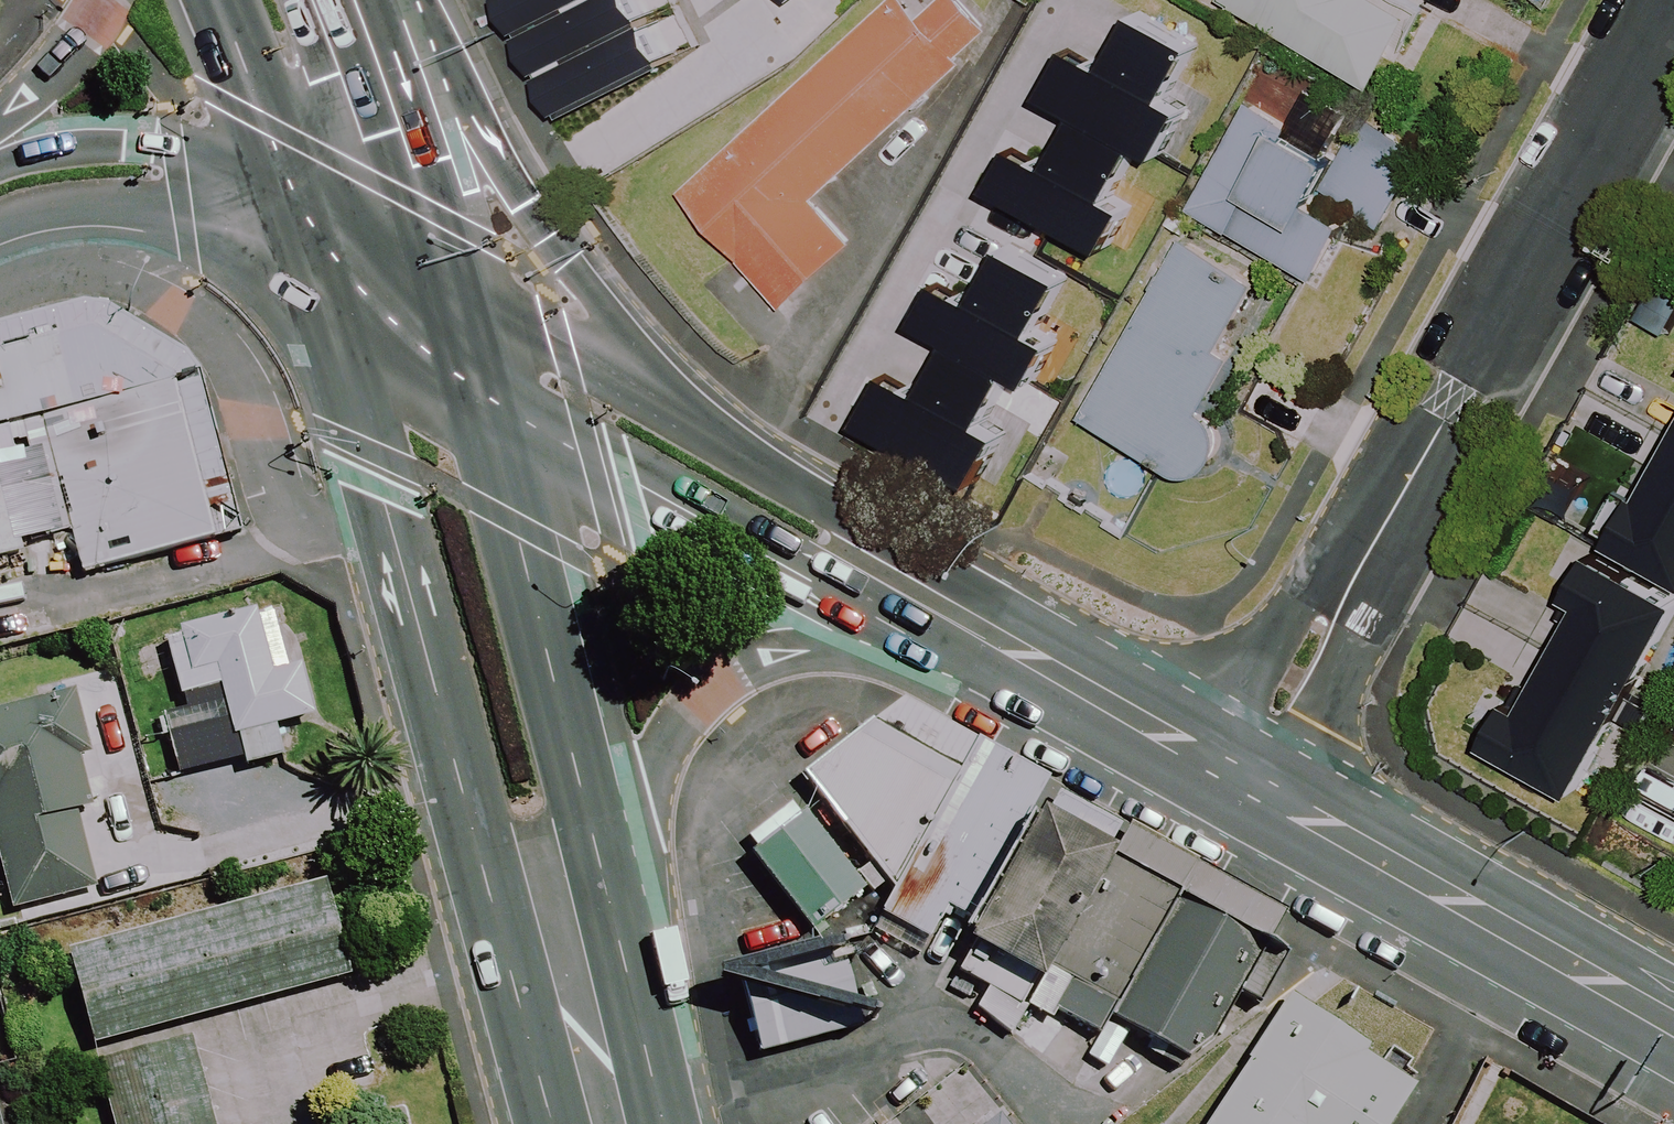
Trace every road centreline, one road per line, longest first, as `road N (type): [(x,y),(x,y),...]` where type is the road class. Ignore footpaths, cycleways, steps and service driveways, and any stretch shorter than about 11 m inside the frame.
road 1 (residential): [(1248,781),(1457,415),(1673,4)]
road 2 (secondary): [(564,946),(458,755),(333,300)]
road 3 (secondary): [(410,0),(432,12),(577,270),(799,488)]
road 4 (secondary): [(481,417),(575,773),(564,946)]
road 5 (secondary): [(925,595),(839,647),(763,654),(710,685),(682,718),(651,793),(564,946)]
road 6 (secondary): [(1248,781),(1673,1026)]
road 7 (secondary): [(925,595),(807,588),(599,490),(481,417)]
road 8 (secondary): [(436,262),(799,488)]
road 9 (secondary): [(925,595),(1248,781)]
road 10 (secondary): [(333,300),(184,212),(109,199),(0,226)]
road 11 (secondary): [(0,168),(94,143),(175,146),(296,185)]
road 12 (secondary): [(332,0),(436,262)]
road 13 (secondary): [(296,185),(224,0)]
road 14 (secondary): [(481,417),(333,300)]
road 15 (secondary): [(597,1123),(564,946)]
road 16 (secondary): [(799,488),(925,595)]
road 17 (secondary): [(436,262),(481,417)]
road 18 (secondary): [(0,122),(78,42),(104,0)]
road 19 (secondary): [(296,185),(436,262)]
road 20 (secondary): [(333,300),(296,185)]

